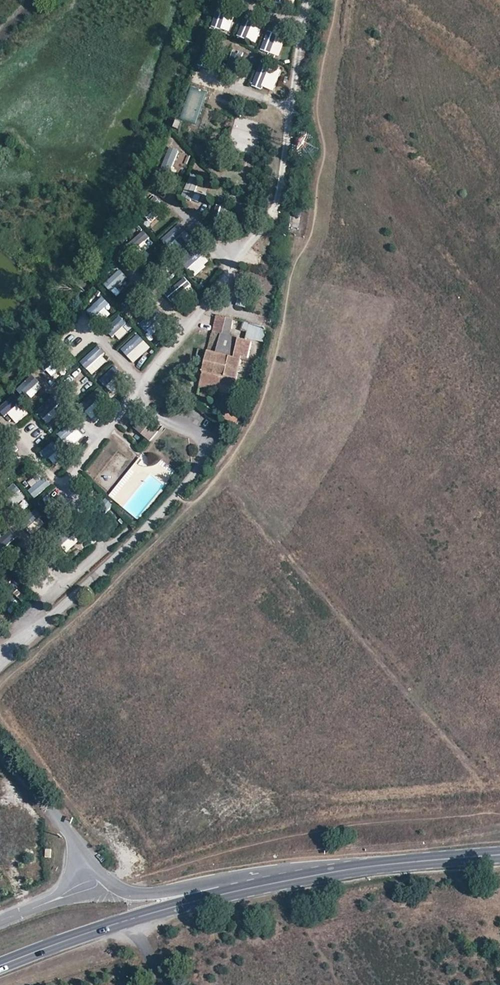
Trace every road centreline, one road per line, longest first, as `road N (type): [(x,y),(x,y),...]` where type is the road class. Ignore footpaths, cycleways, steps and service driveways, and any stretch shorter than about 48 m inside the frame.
road 1 (secondary): [(0,966),(196,898),(379,863)]
road 2 (unclassified): [(177,421),(211,450),(165,510),(0,658)]
road 3 (unclassified): [(379,863),(170,891),(112,884)]
road 4 (unclassified): [(0,754),(90,863)]
road 5 (secondary): [(379,863),(499,853)]

